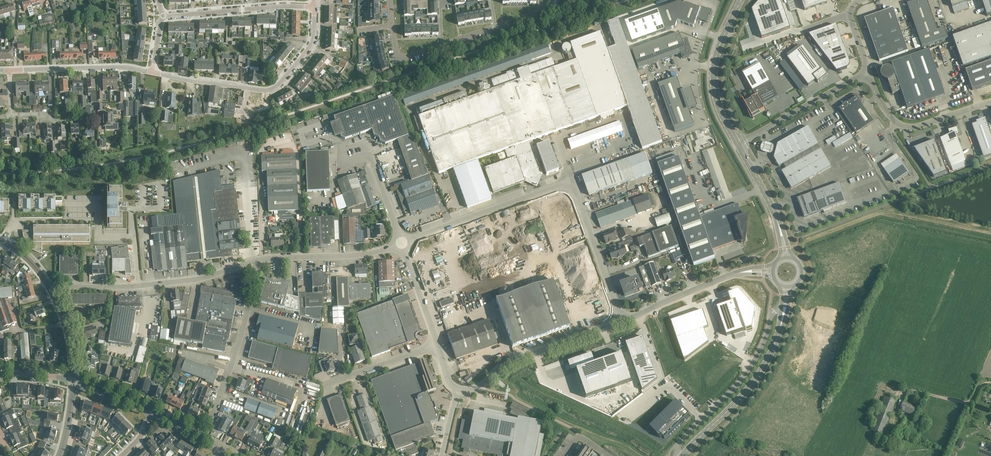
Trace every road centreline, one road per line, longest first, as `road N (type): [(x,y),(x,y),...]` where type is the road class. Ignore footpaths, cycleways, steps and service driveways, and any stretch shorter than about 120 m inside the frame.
road 1 (unclassified): [(402,243),(568,186),(621,322)]
road 2 (residential): [(314,7),(310,48),(269,91),(153,73)]
road 3 (tertiary): [(684,455),(766,364),(787,284)]
road 4 (unclassified): [(205,439),(259,260)]
road 5 (unclassified): [(458,390),(621,322)]
road 6 (unclassified): [(621,322),(739,273),(775,270)]
road 7 (tertiary): [(739,144),(714,79),(742,0)]
road 8 (residential): [(161,15),(314,7)]
road 9 (unclassified): [(869,80),(895,122),(910,129),(990,102)]
road 10 (unclassified): [(134,237),(99,237),(99,220),(18,221),(8,231)]
road 11 (unclassified): [(739,144),(854,80),(869,80)]
road 12 (unclassified): [(259,260),(402,243)]
road 13 (residential): [(153,73),(11,70)]
road 14 (unclassified): [(402,243),(366,144),(345,157)]
road 15 (tertiary): [(786,259),(776,216),(739,144)]
road 16 (unclassified): [(139,287),(259,260)]

